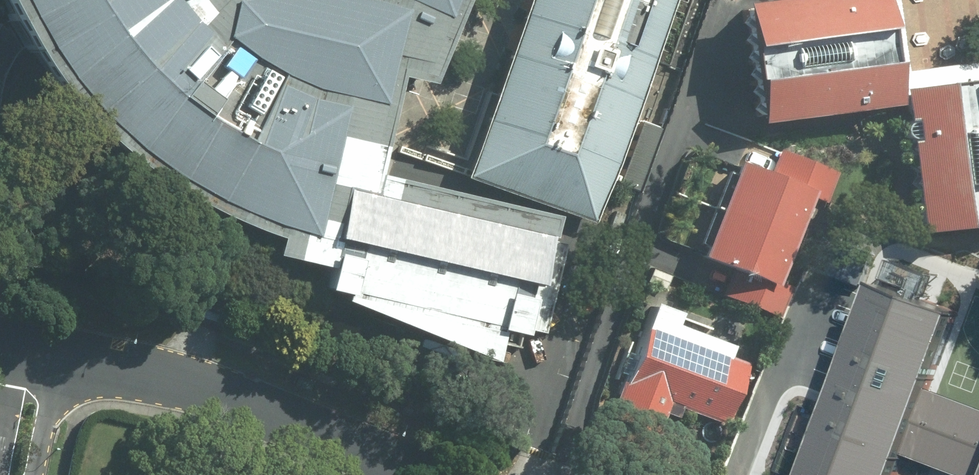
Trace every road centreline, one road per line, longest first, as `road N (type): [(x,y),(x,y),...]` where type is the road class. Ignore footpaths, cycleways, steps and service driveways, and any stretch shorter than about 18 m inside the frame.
road 1 (tertiary): [(59,362),(211,391),(422,474)]

